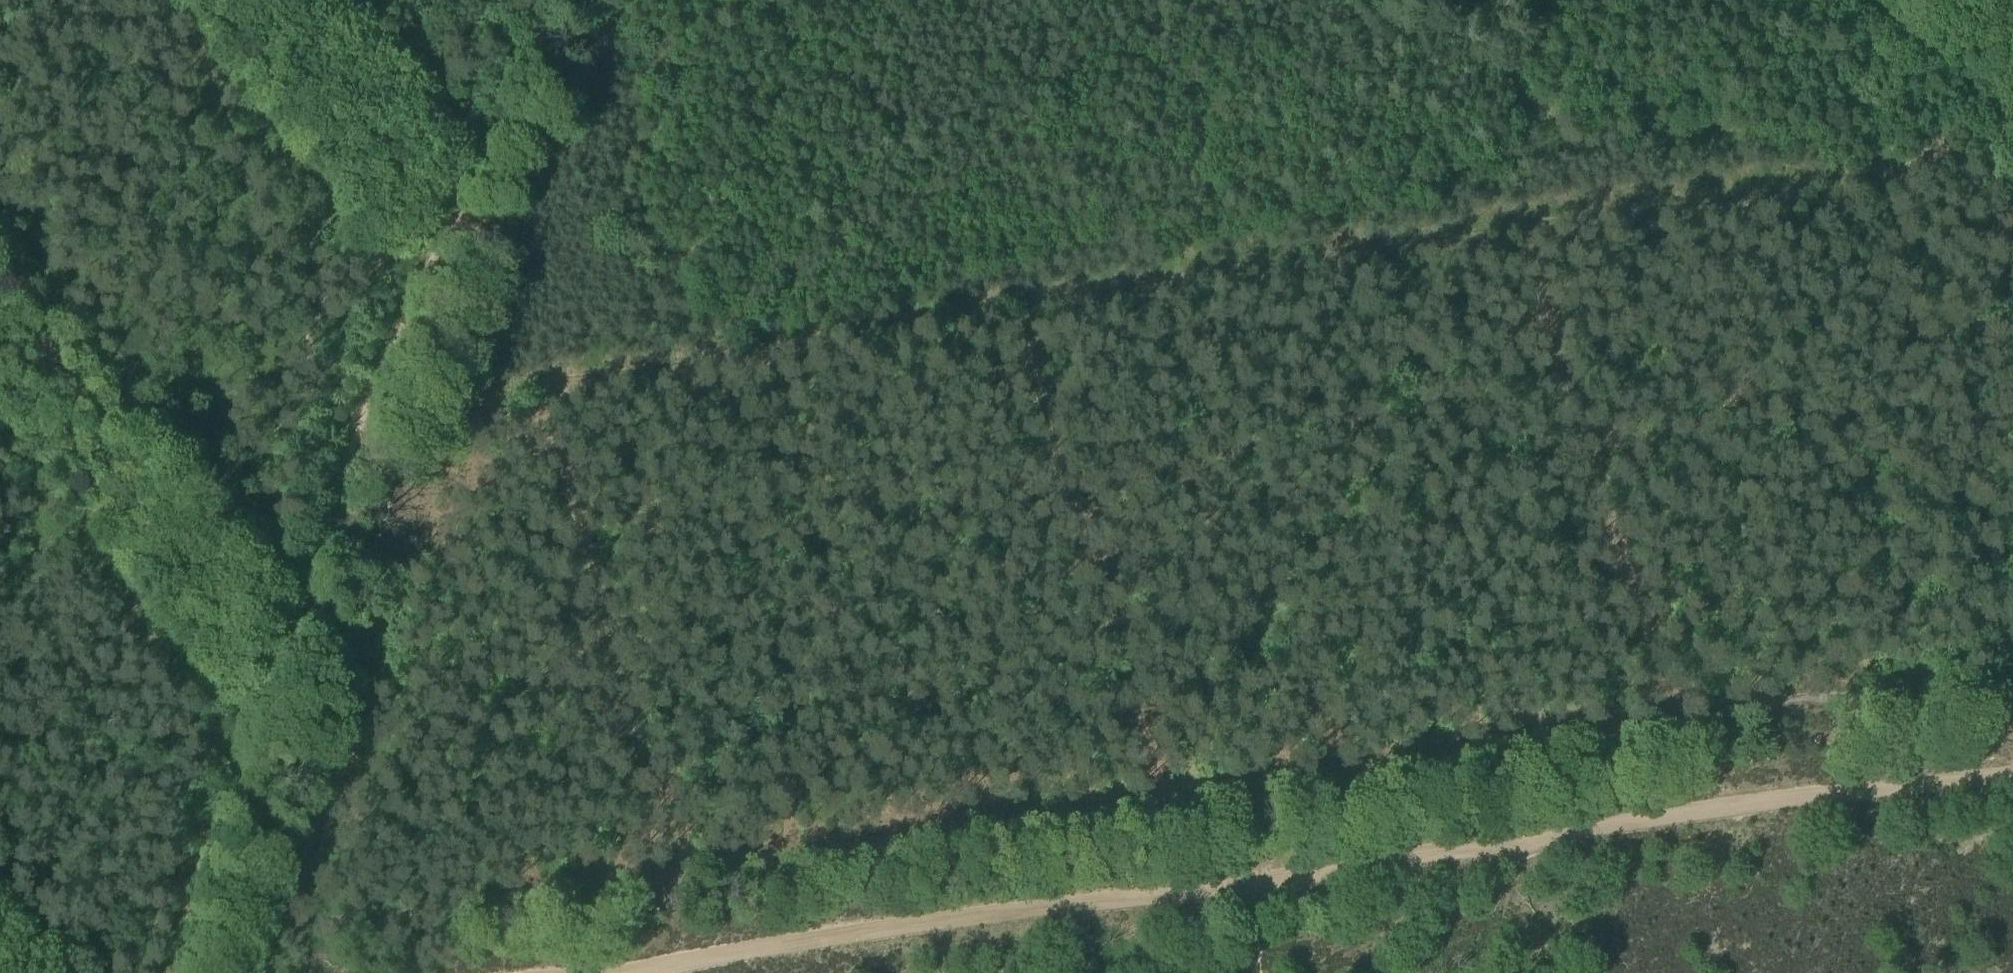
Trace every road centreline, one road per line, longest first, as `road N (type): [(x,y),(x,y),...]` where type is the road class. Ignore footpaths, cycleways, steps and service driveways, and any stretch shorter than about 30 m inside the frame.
road 1 (track): [(2012,776),(1693,815),(625,972)]
road 2 (track): [(302,579),(407,526),(432,462),(468,410),(495,395),(963,311),(1520,227)]
road 3 (track): [(192,945),(680,889),(1161,819)]
road 4 (track): [(277,664),(338,481),(445,218),(574,0)]
road 5 (track): [(1520,227),(1535,296),(1680,735),(1693,815)]
road 6 (track): [(1520,227),(1963,165),(2002,134),(2012,86)]
road 7 (track): [(1015,305),(1140,719),(1161,819)]
road 8 (track): [(544,385),(548,427),(680,889)]
road 9 (track): [(0,326),(277,664)]
road 10 (track): [(190,972),(198,919),(191,888),(202,841),(226,805),(277,664)]
road 11 (track): [(266,0),(445,218)]
road 12 (track): [(1920,0),(2012,79)]

